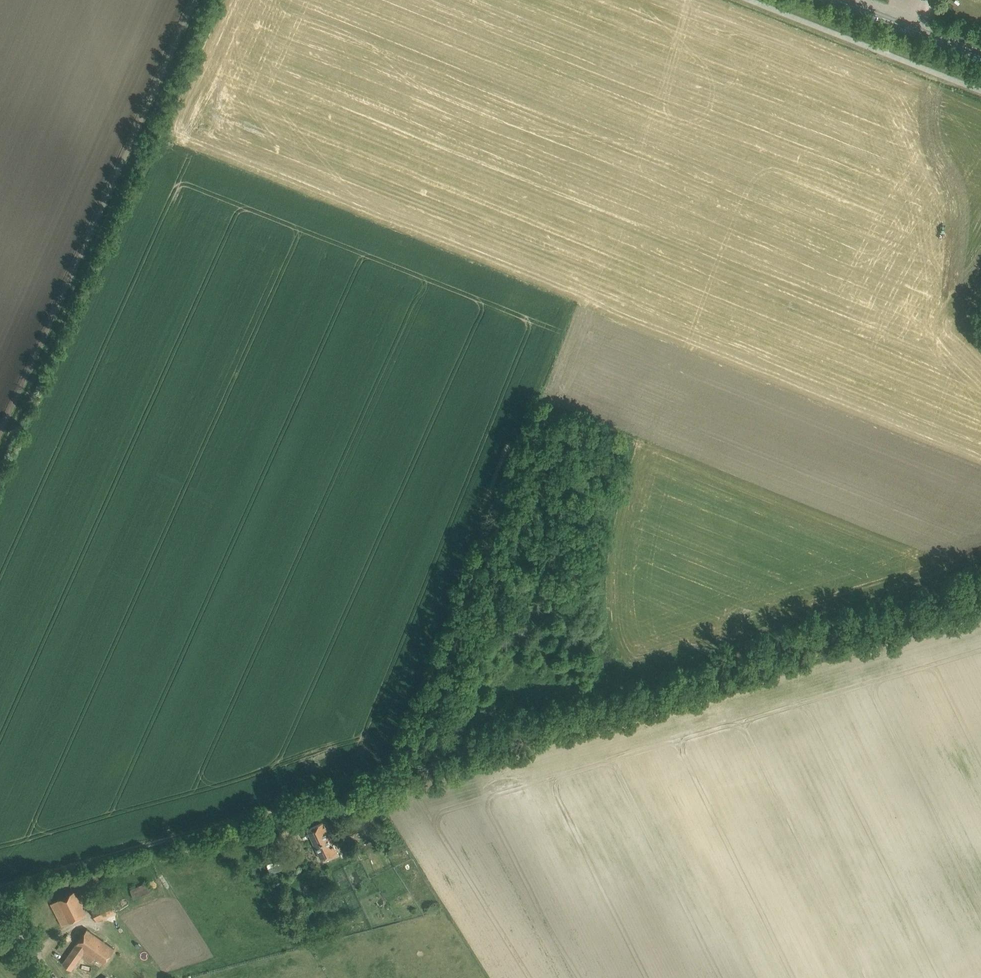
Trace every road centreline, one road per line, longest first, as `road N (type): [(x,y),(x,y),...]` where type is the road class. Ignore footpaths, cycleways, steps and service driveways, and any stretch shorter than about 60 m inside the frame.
road 1 (track): [(0,891),(272,812)]
road 2 (tertiary): [(980,55),(840,0)]

